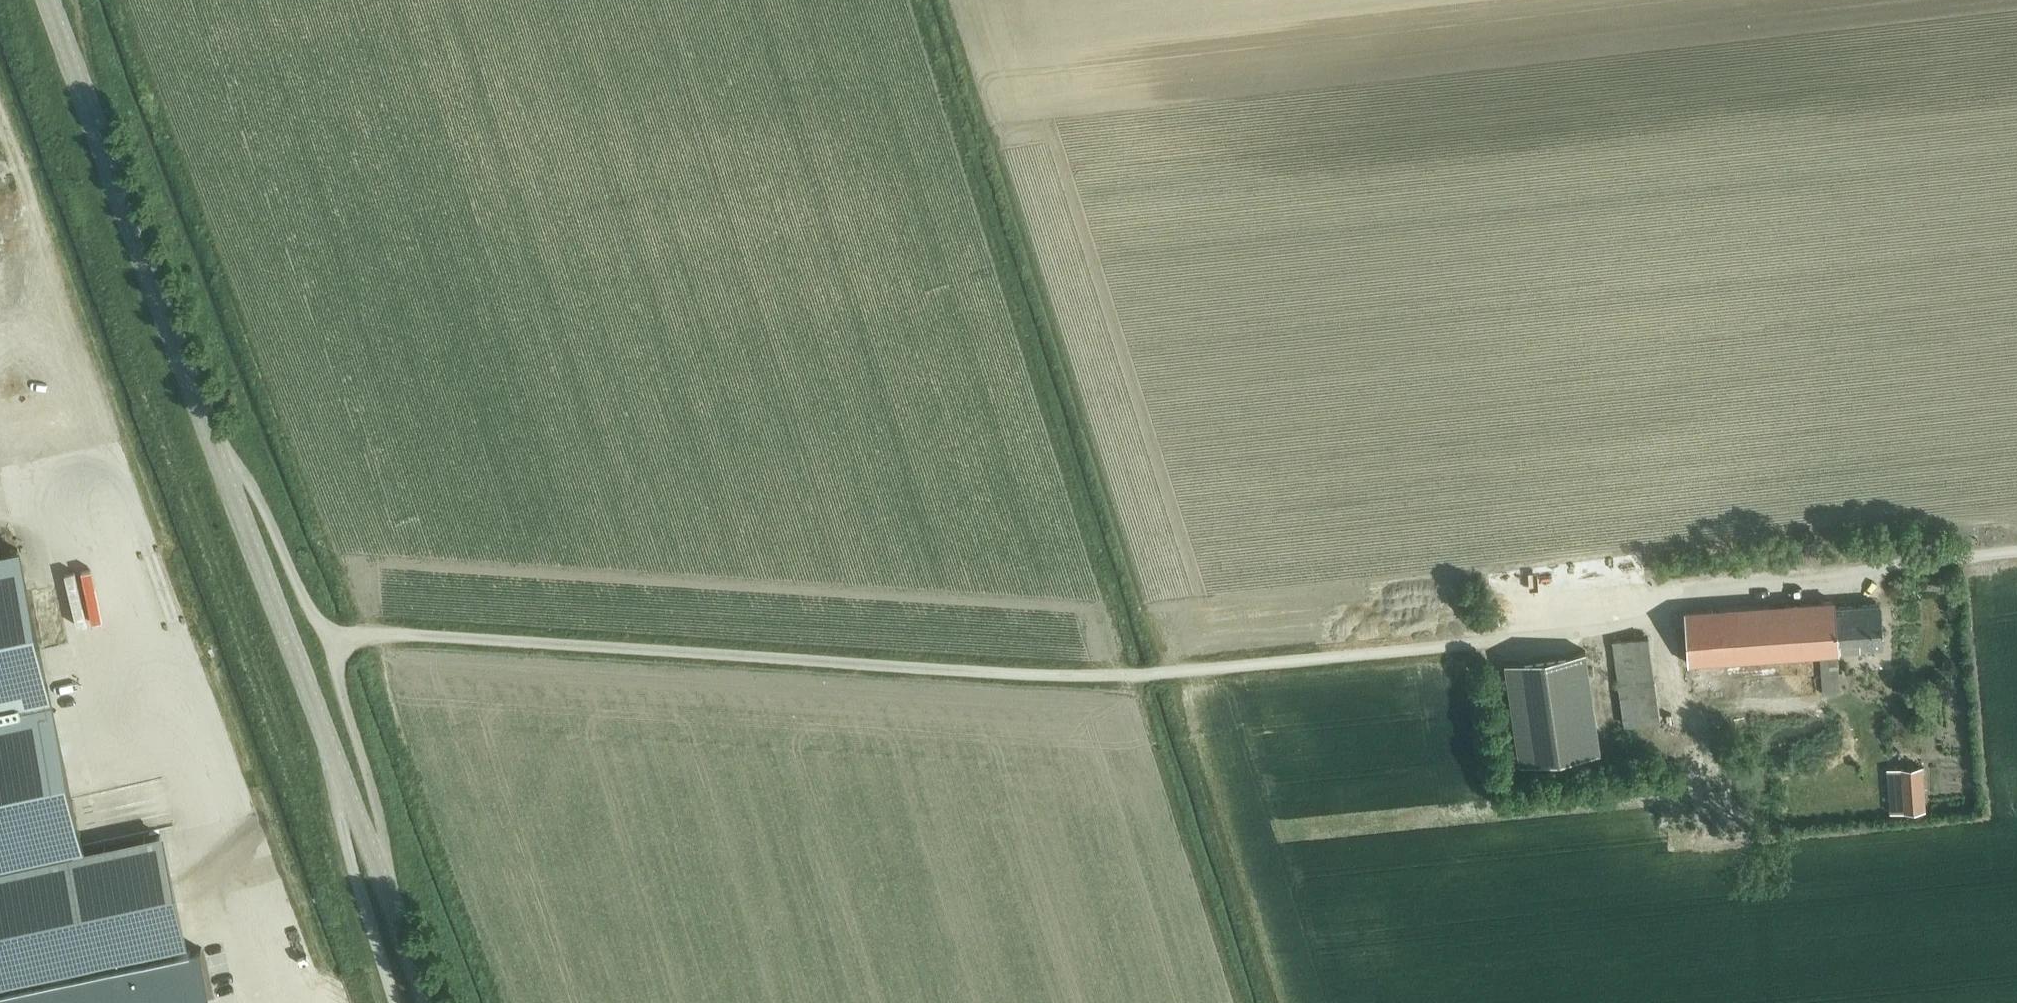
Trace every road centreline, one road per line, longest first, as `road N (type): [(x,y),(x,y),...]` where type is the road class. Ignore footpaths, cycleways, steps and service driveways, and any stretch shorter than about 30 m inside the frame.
road 1 (tertiary): [(427,1002),(47,0)]

